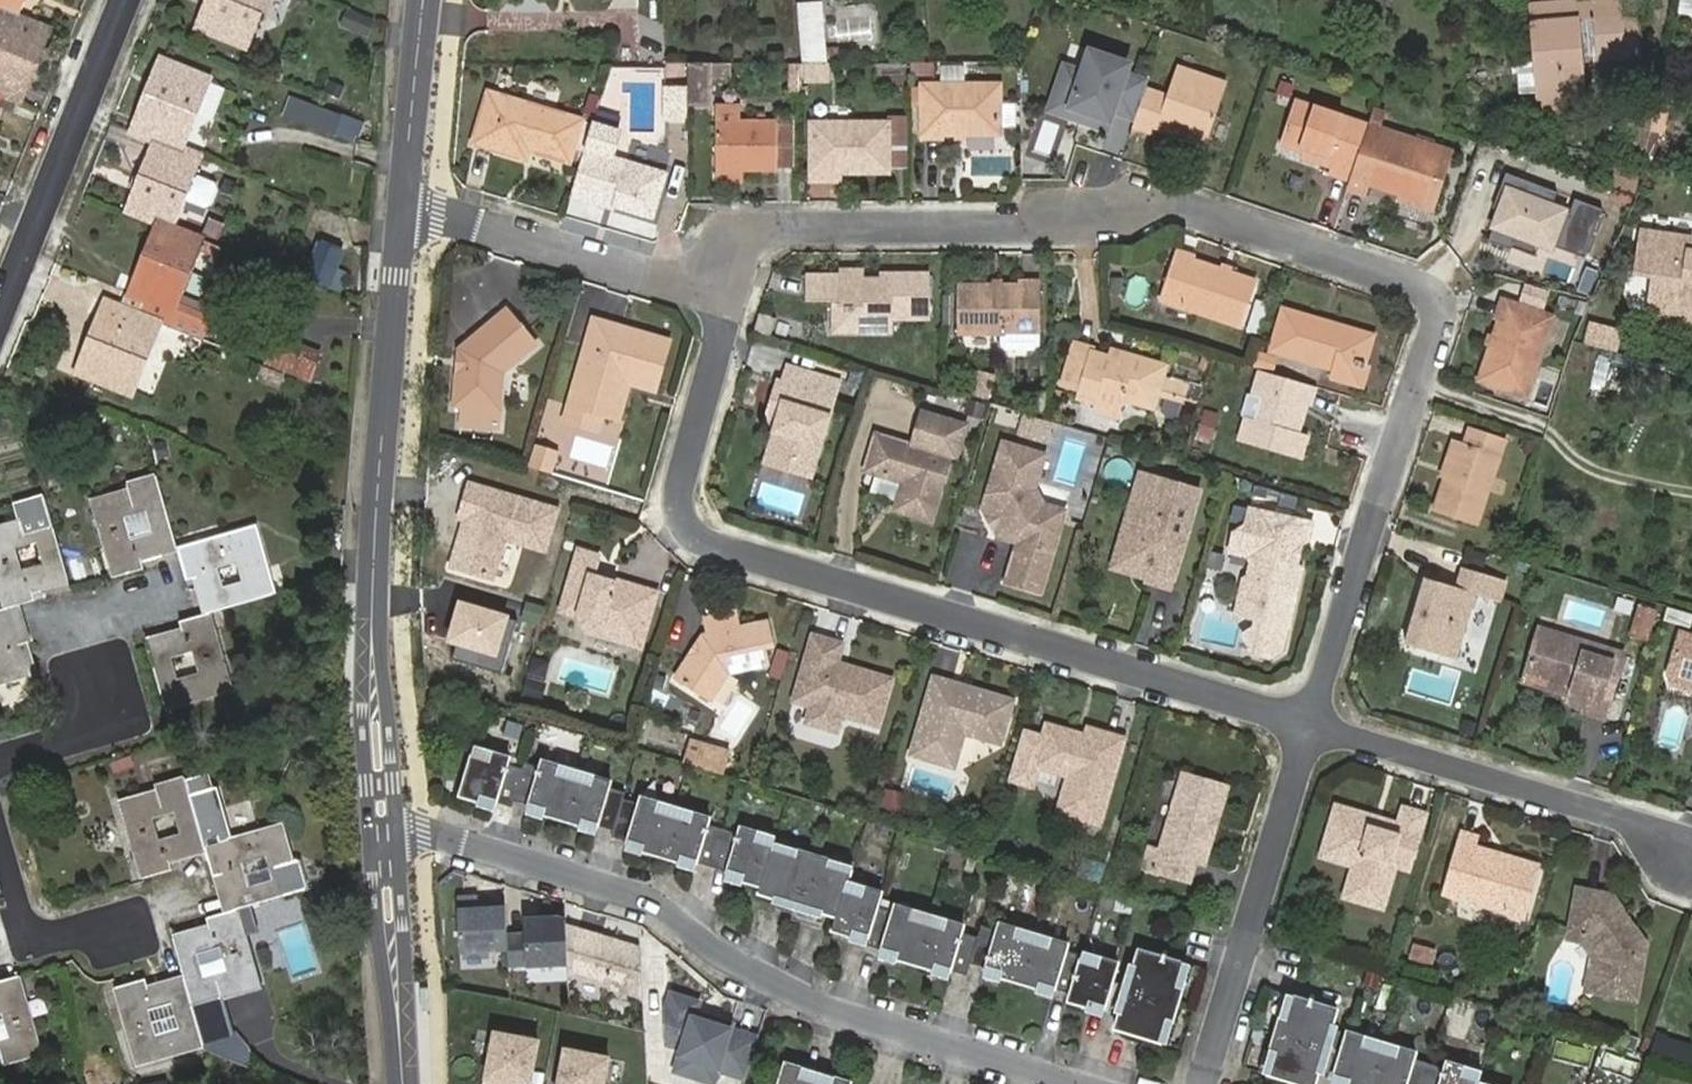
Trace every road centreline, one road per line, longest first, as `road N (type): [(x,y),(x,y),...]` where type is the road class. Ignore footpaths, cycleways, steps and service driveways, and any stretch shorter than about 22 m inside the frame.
road 1 (residential): [(735,295),(683,495),(713,542),(1312,725)]
road 2 (residential): [(1080,1083),(831,1008),(720,949),(648,893),(381,825)]
road 3 (residential): [(1312,725),(1442,309),(1428,286),(1170,204)]
road 4 (residential): [(402,205),(371,554),(381,825)]
road 5 (residential): [(1312,725),(1643,825),(1691,869)]
road 6 (residential): [(1208,1083),(1312,725)]
road 7 (residential): [(402,205),(735,295)]
road 8 (residential): [(128,0),(0,319)]
road 9 (residential): [(735,295),(750,241),(777,224),(1020,226)]
road 10 (residential): [(381,825),(403,1083)]
road 11 (residential): [(0,797),(46,934),(134,904)]
road 12 (residential): [(422,6),(402,205)]
road 13 (residential): [(0,766),(125,728),(112,685)]

